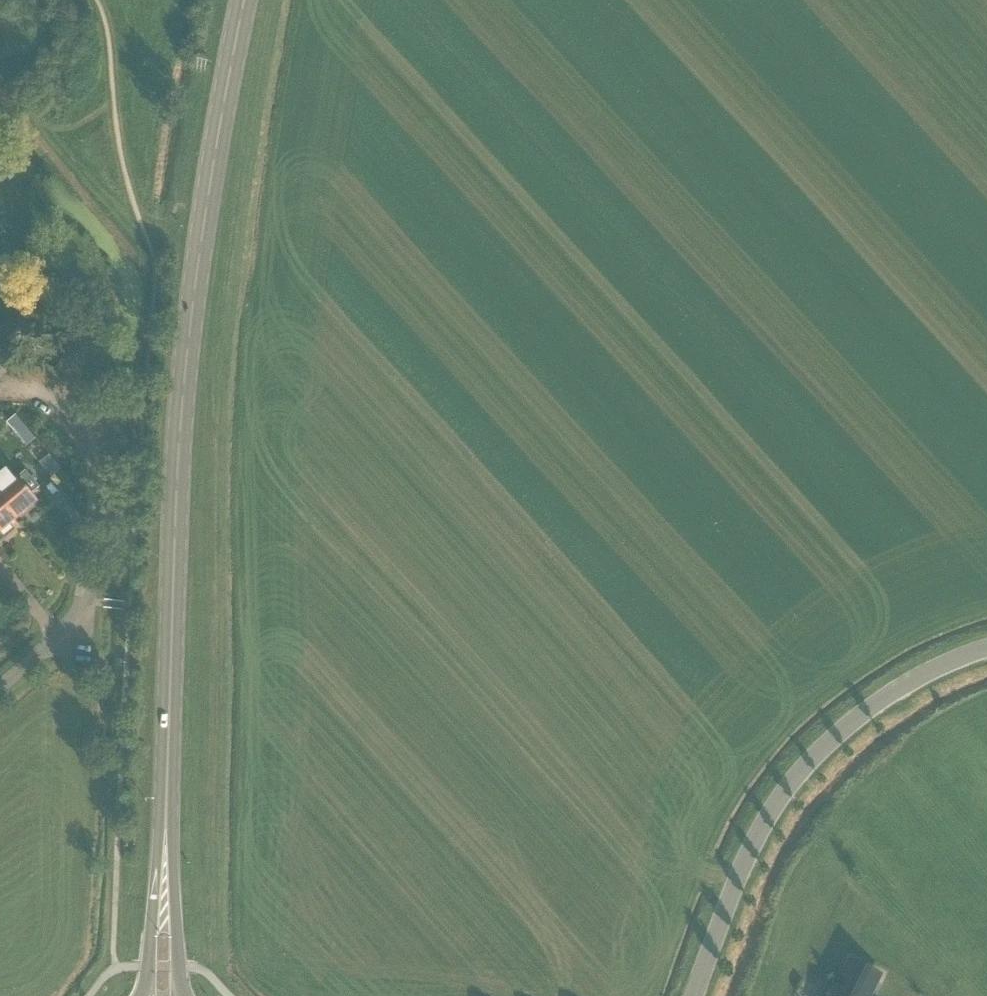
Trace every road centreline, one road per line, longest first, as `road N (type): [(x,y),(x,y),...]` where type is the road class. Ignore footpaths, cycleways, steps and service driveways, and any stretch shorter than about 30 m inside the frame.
road 1 (primary): [(167,810),(182,427),(199,265),(246,0)]
road 2 (tertiary): [(694,995),(746,861),(788,784),(886,695),(986,647)]
road 3 (primary): [(167,810),(148,995)]
road 4 (primary): [(181,995),(167,810)]

